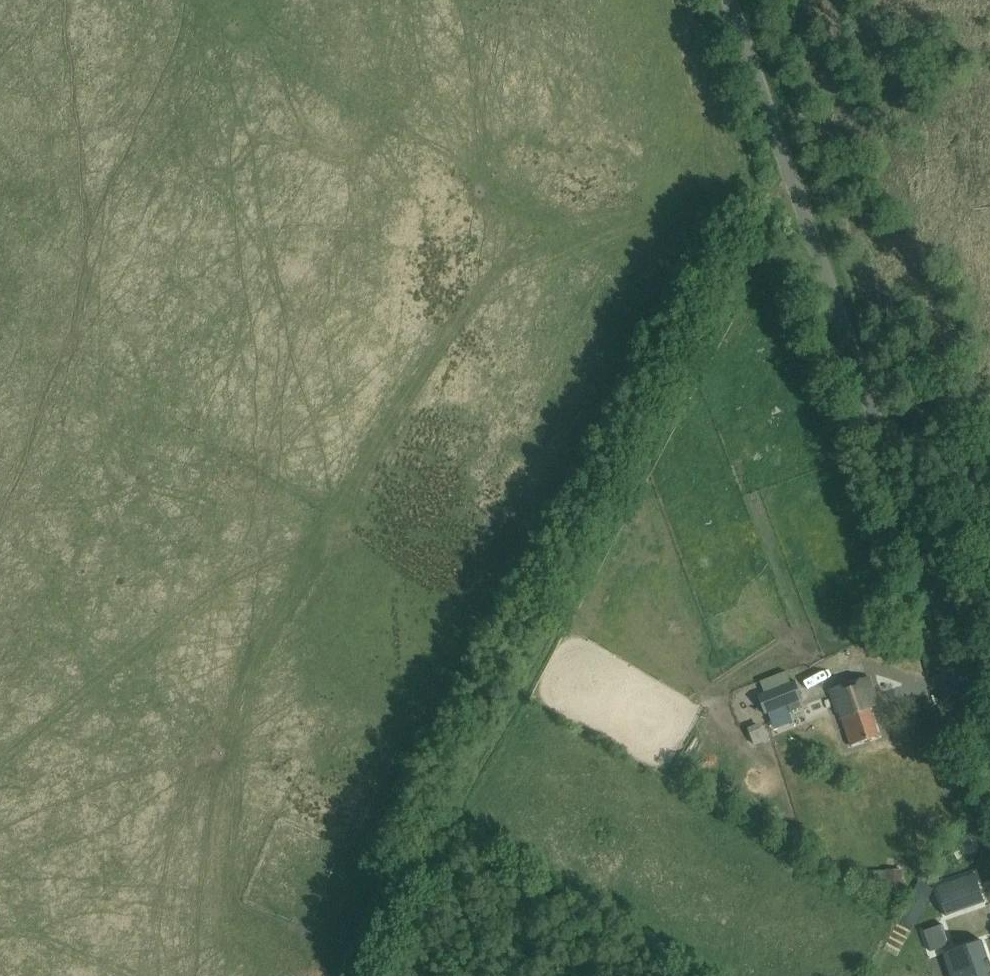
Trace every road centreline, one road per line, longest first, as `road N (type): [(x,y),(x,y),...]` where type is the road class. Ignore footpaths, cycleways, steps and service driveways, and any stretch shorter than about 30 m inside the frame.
road 1 (unclassified): [(989,745),(731,0)]

